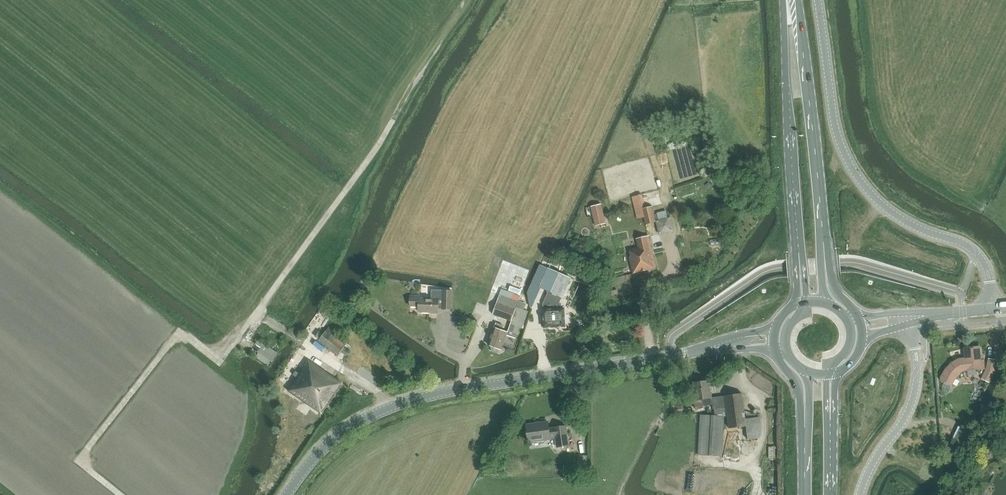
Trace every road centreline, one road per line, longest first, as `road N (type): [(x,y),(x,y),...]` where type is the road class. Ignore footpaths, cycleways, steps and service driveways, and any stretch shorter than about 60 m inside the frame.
road 1 (tertiary): [(287,494),(335,437),(408,401),(719,345)]
road 2 (tertiary): [(992,310),(978,254),(901,219),(855,173),(833,117),(817,0)]
road 3 (primary): [(785,0),(799,261)]
road 4 (primary): [(825,259),(795,0)]
road 5 (unclassified): [(860,494),(914,393),(915,318)]

